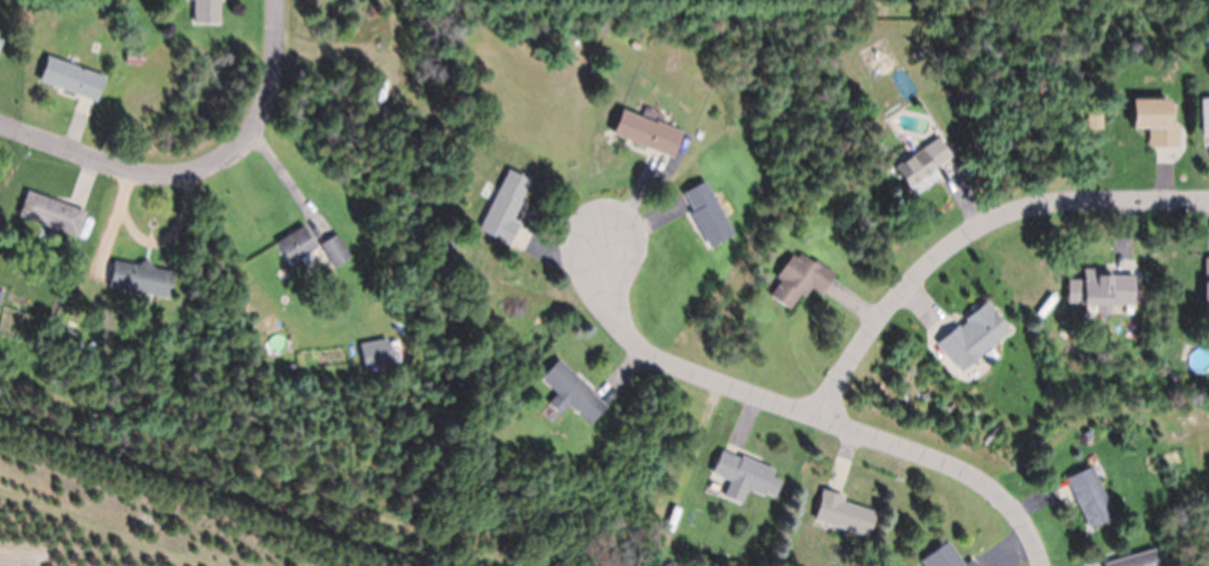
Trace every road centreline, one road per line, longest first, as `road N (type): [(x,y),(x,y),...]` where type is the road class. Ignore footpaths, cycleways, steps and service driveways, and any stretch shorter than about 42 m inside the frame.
road 1 (residential): [(1046,565),(1014,509),(976,478),(626,344),(608,308),(604,255)]
road 2 (residential): [(814,413),(907,282),(979,226),(1085,198),(1208,199)]
road 3 (residential): [(194,174),(249,136),(265,100),(276,0)]
road 4 (residential): [(0,126),(133,173),(194,174)]

